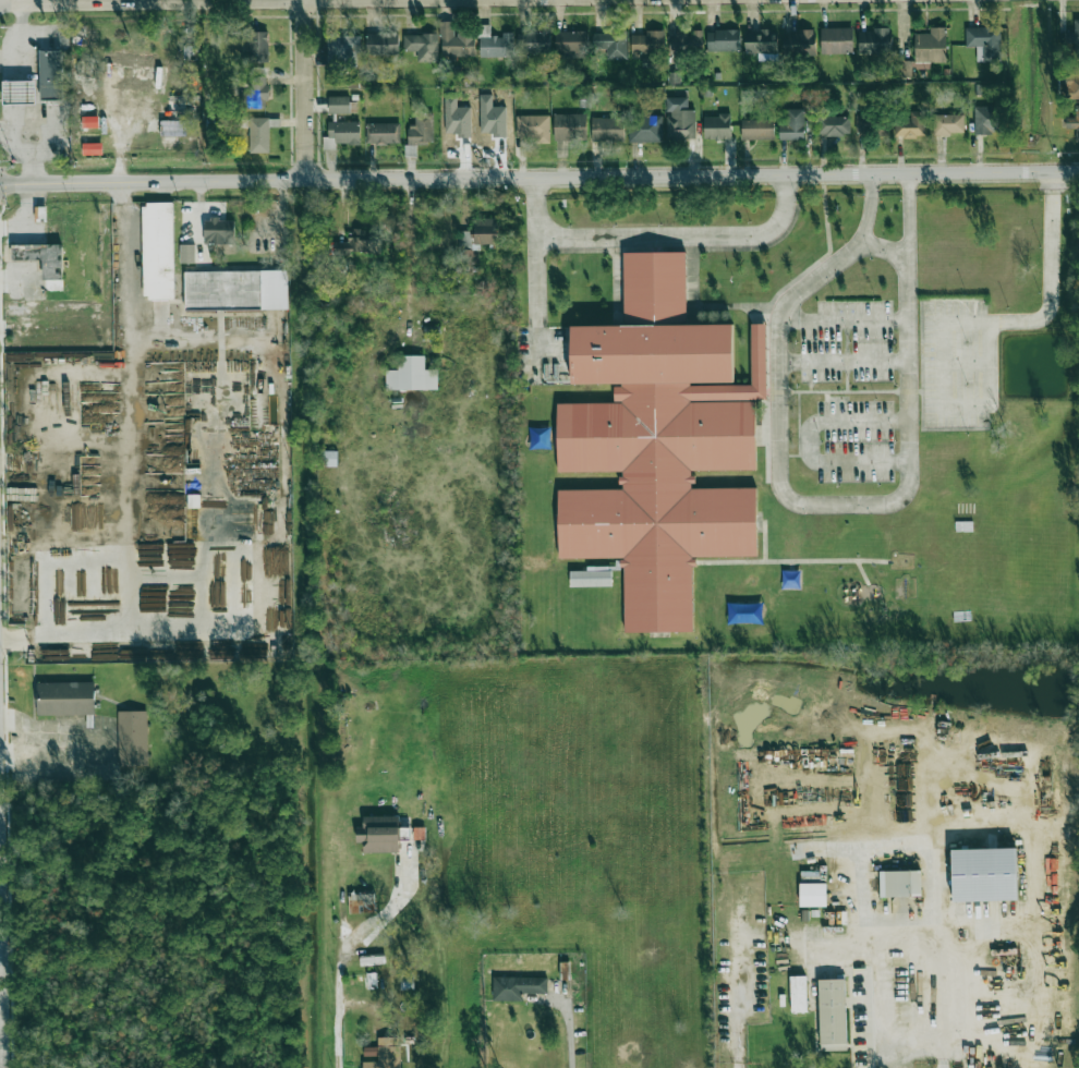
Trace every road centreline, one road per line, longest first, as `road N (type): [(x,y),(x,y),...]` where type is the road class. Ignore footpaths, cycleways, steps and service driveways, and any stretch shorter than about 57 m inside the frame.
road 1 (tertiary): [(0,186),(1078,172)]
road 2 (residential): [(0,4),(303,0)]
road 3 (residential): [(304,182),(303,0)]

